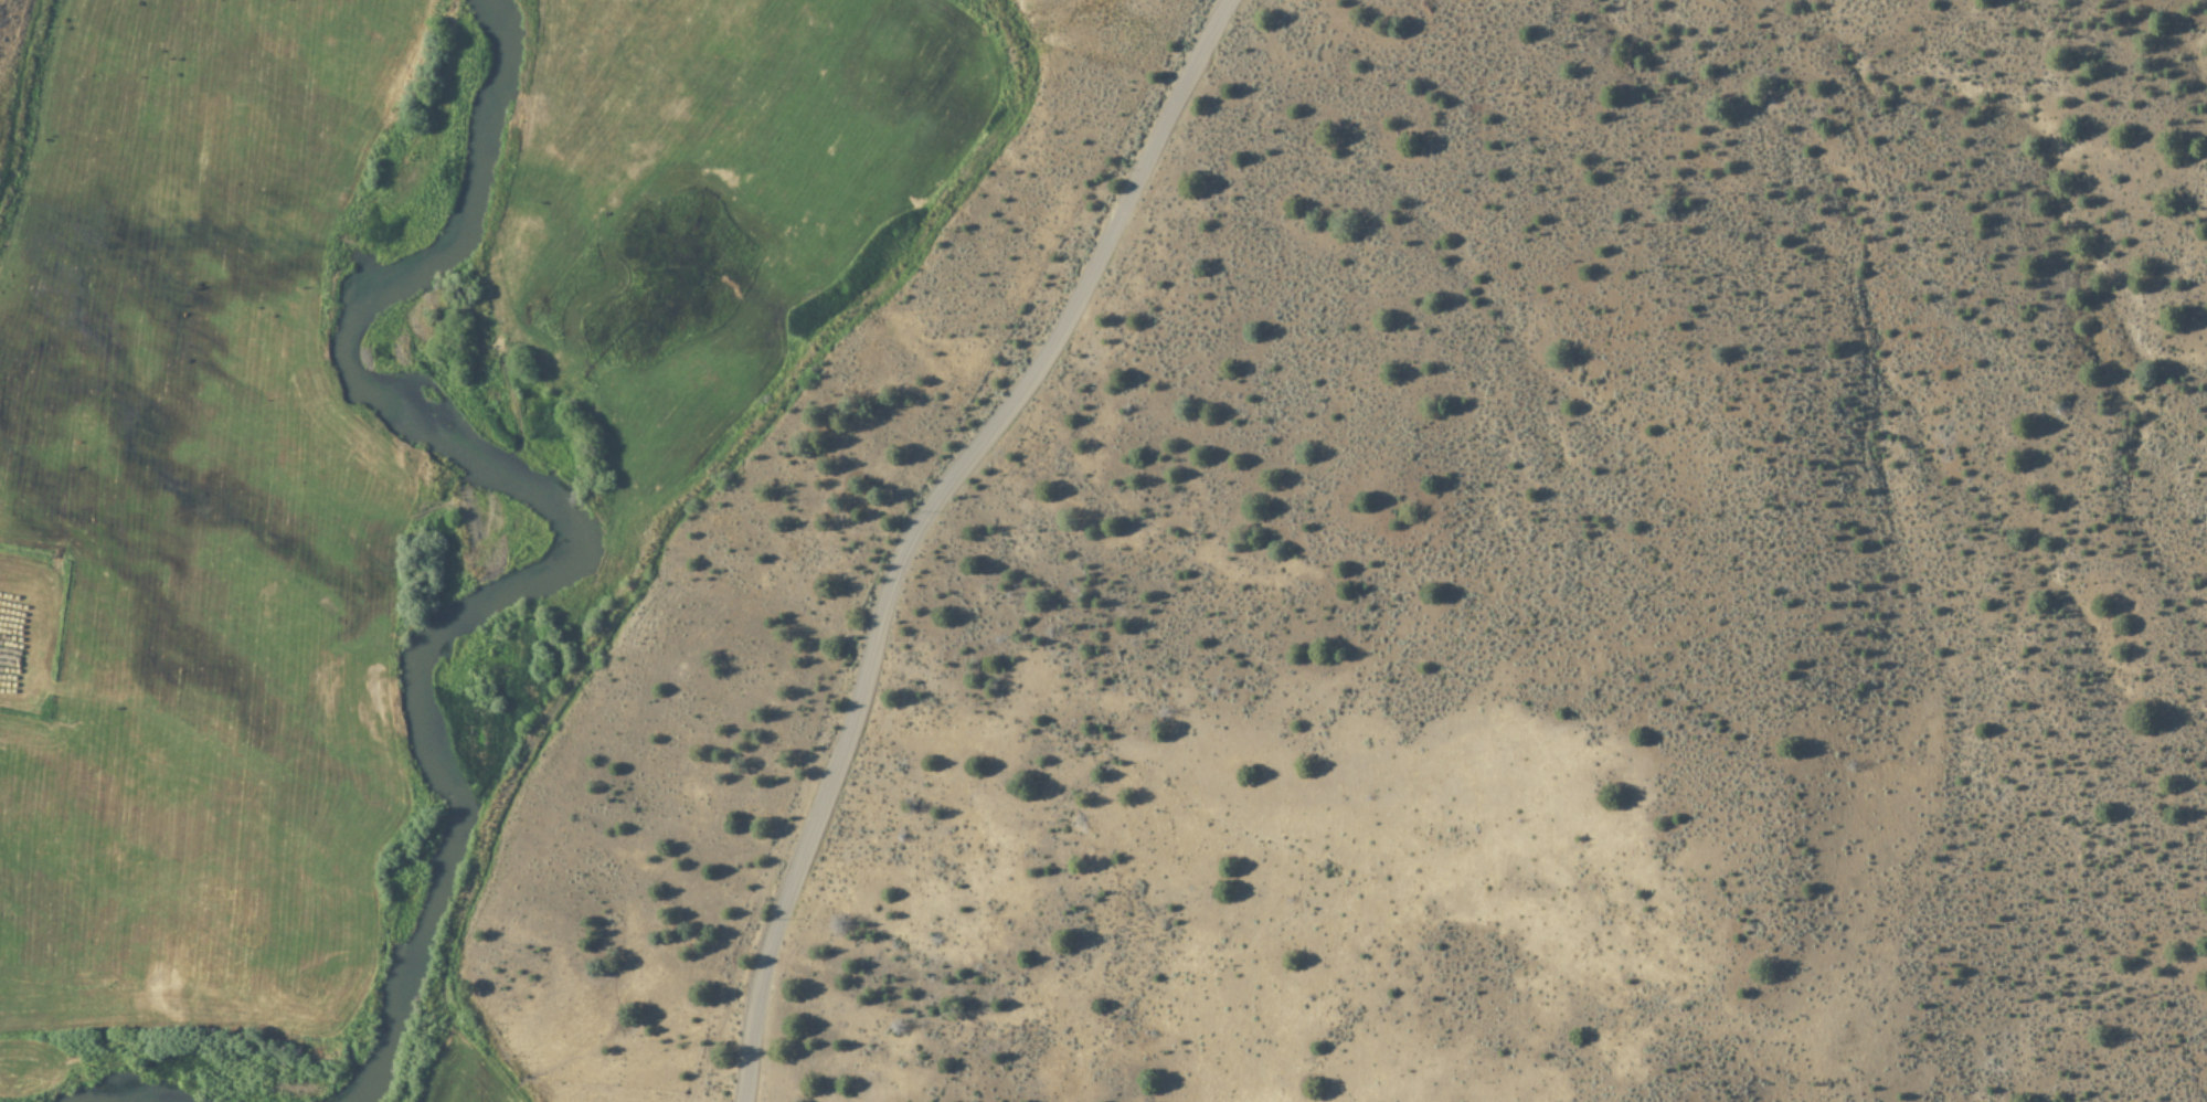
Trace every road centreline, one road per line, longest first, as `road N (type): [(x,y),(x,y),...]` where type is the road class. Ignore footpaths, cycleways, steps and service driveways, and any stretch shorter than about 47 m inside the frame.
road 1 (tertiary): [(1241,0),(1055,364),(958,475),(900,571),(867,702),(764,958),(752,1101)]

